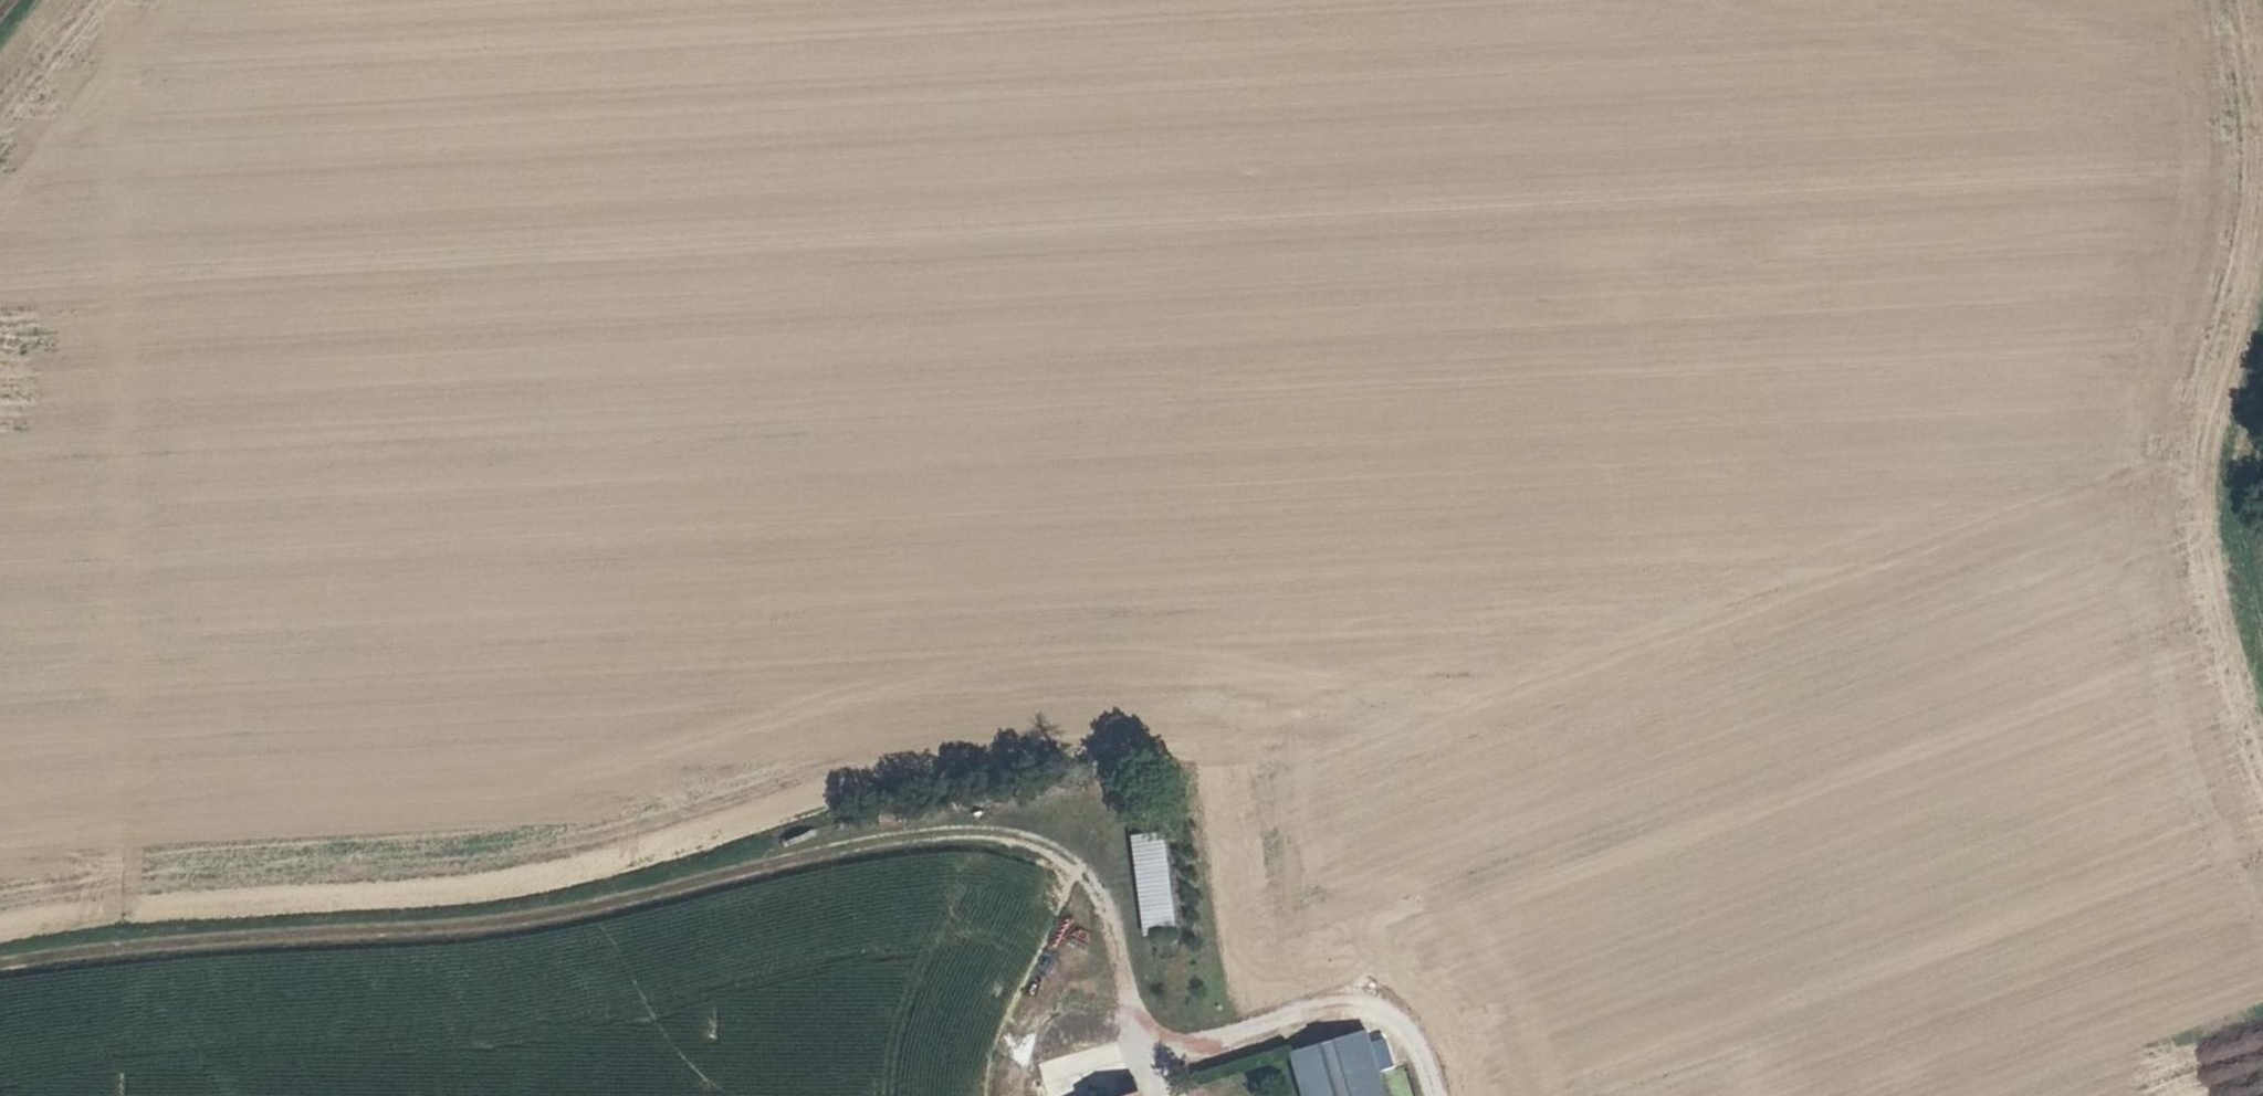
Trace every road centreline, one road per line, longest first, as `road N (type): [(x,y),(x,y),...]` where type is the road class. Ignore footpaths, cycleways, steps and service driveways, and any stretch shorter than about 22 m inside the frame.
road 1 (track): [(1152,1081),(1141,990),(1112,908),(996,861),(876,864),(606,920),(0,984)]

